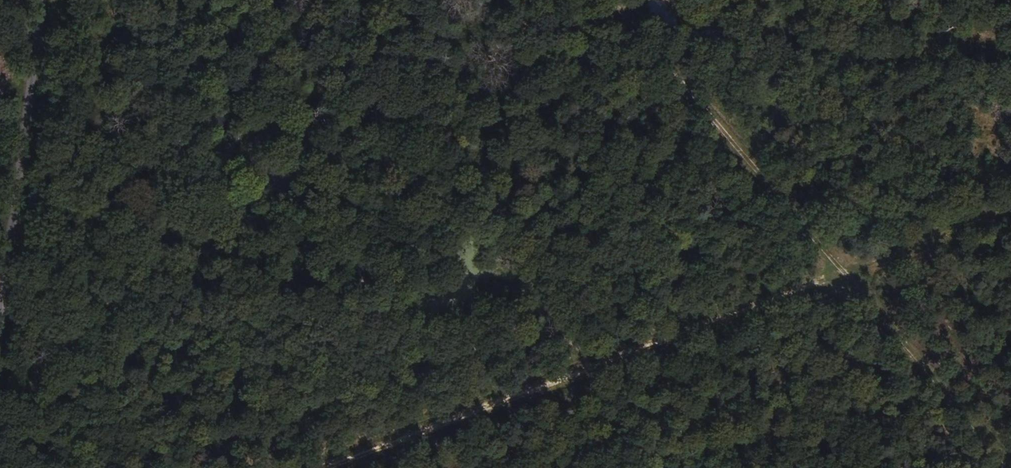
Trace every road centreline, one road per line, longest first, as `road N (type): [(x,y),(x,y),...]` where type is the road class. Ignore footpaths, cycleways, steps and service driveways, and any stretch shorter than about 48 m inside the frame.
road 1 (track): [(323,467),(1010,209)]
road 2 (track): [(1007,467),(610,0)]
road 3 (unclassified): [(42,0),(0,322)]

